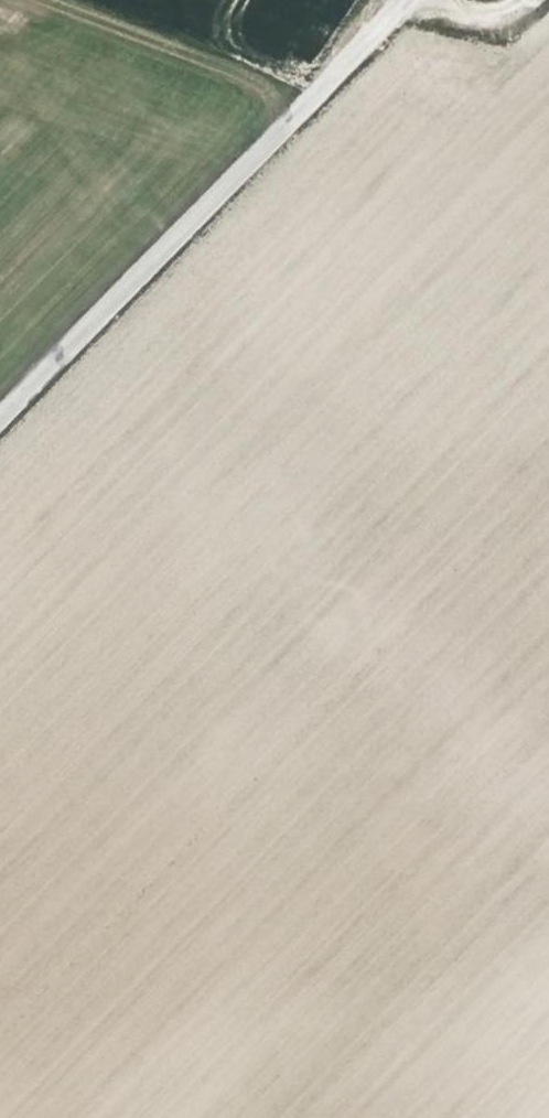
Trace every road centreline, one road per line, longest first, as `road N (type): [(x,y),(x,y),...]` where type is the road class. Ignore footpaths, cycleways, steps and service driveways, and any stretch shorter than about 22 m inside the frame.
road 1 (unclassified): [(405,0),(0,419)]

